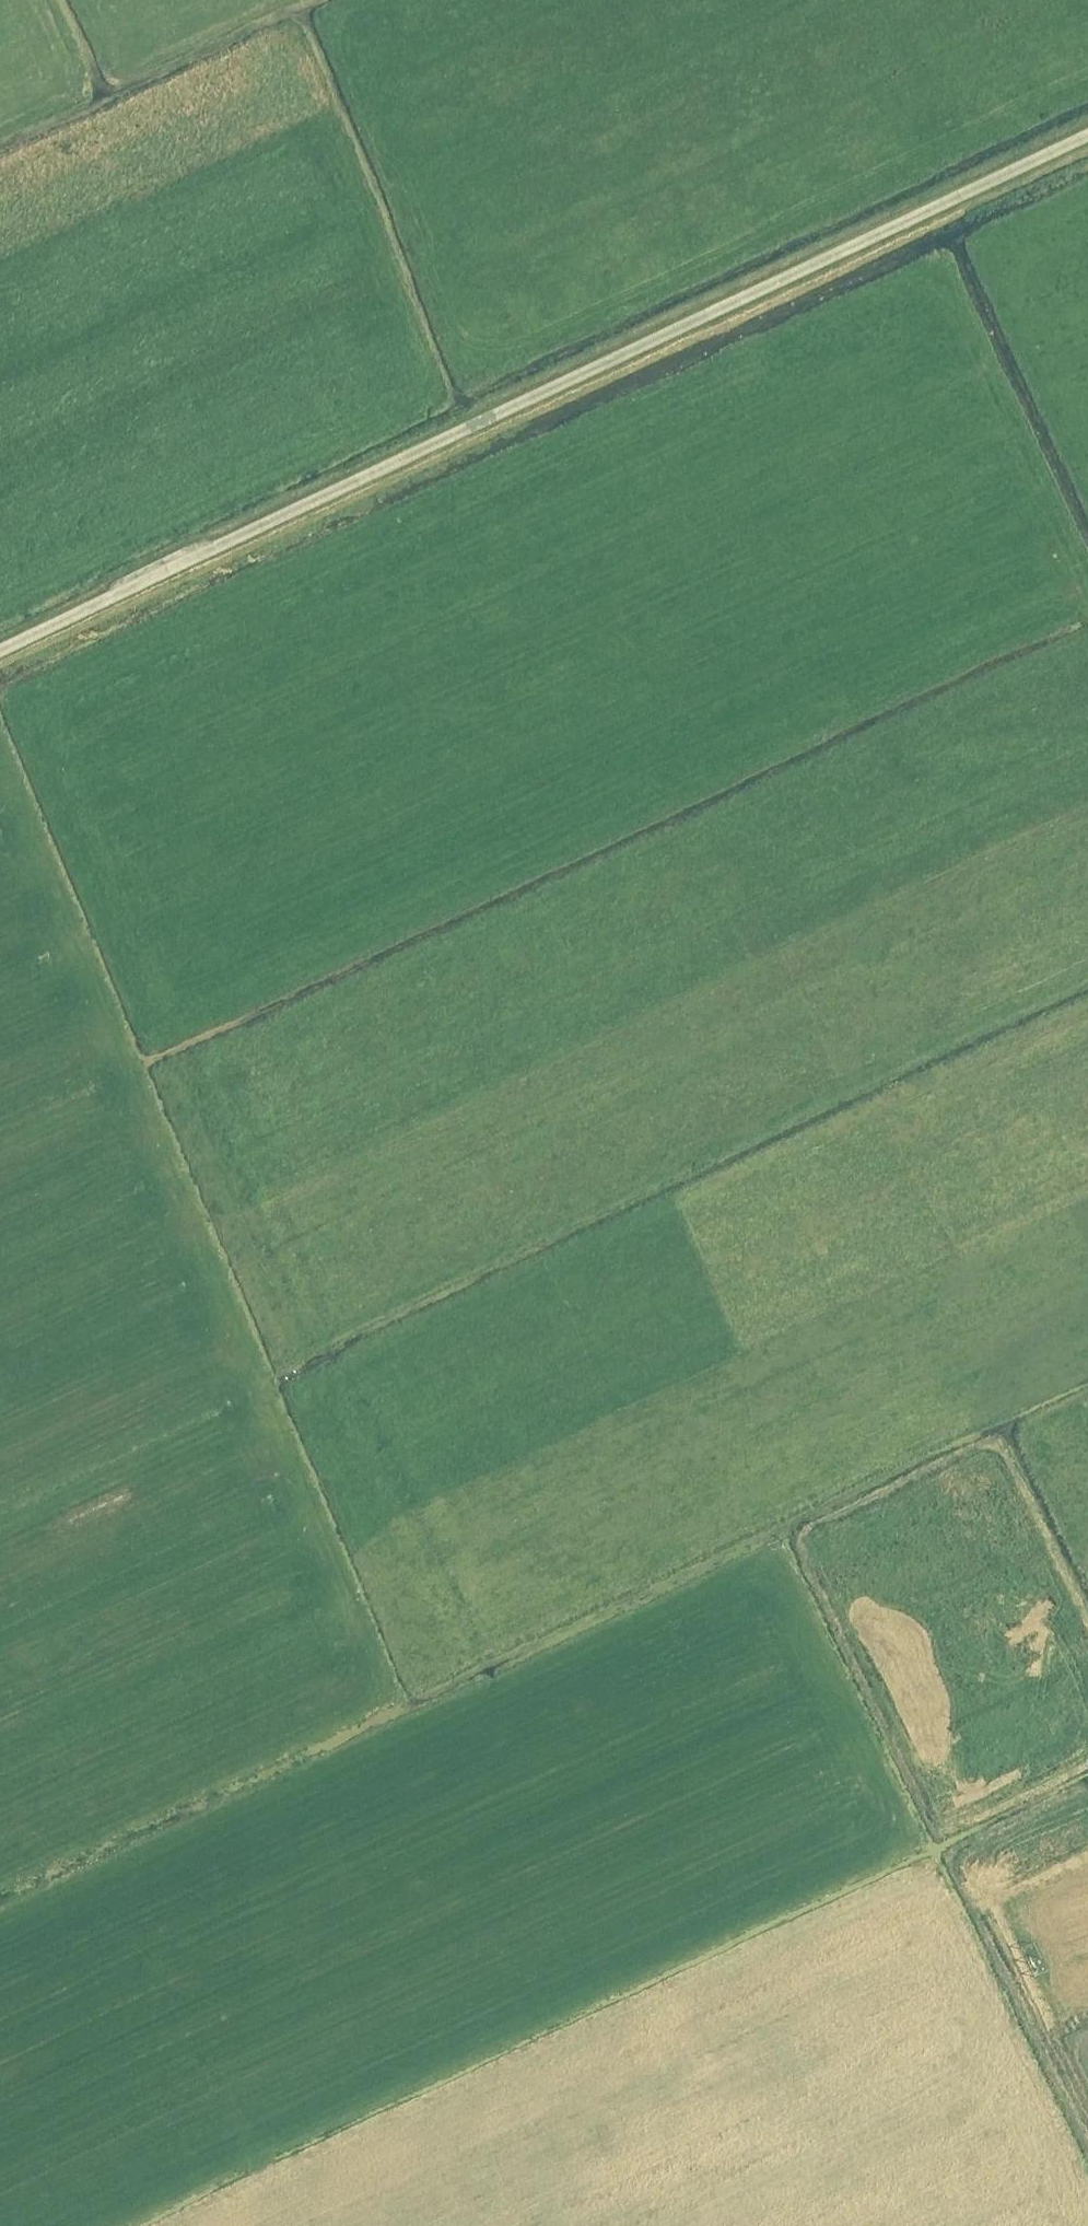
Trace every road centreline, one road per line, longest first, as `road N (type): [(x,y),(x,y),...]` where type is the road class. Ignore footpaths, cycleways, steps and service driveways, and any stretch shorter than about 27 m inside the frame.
road 1 (unclassified): [(0,654),(1087,138)]

